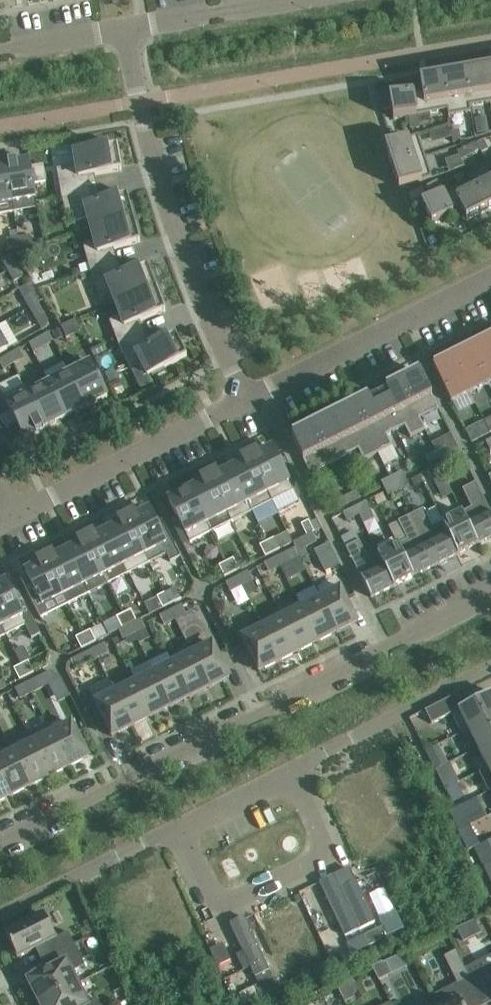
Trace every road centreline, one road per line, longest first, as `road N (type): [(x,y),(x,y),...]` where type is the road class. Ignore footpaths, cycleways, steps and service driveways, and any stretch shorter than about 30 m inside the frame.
road 1 (residential): [(0,843),(490,597)]
road 2 (residential): [(127,32),(173,225),(247,401)]
road 3 (residential): [(180,825),(219,909),(327,859),(287,771)]
road 4 (residential): [(490,282),(247,401)]
road 5 (residential): [(247,401),(18,515)]
road 6 (residential): [(490,667),(287,771)]
road 7 (residential): [(180,825),(0,918)]
road 8 (residential): [(302,0),(127,32)]
road 9 (residential): [(127,32),(0,55)]

